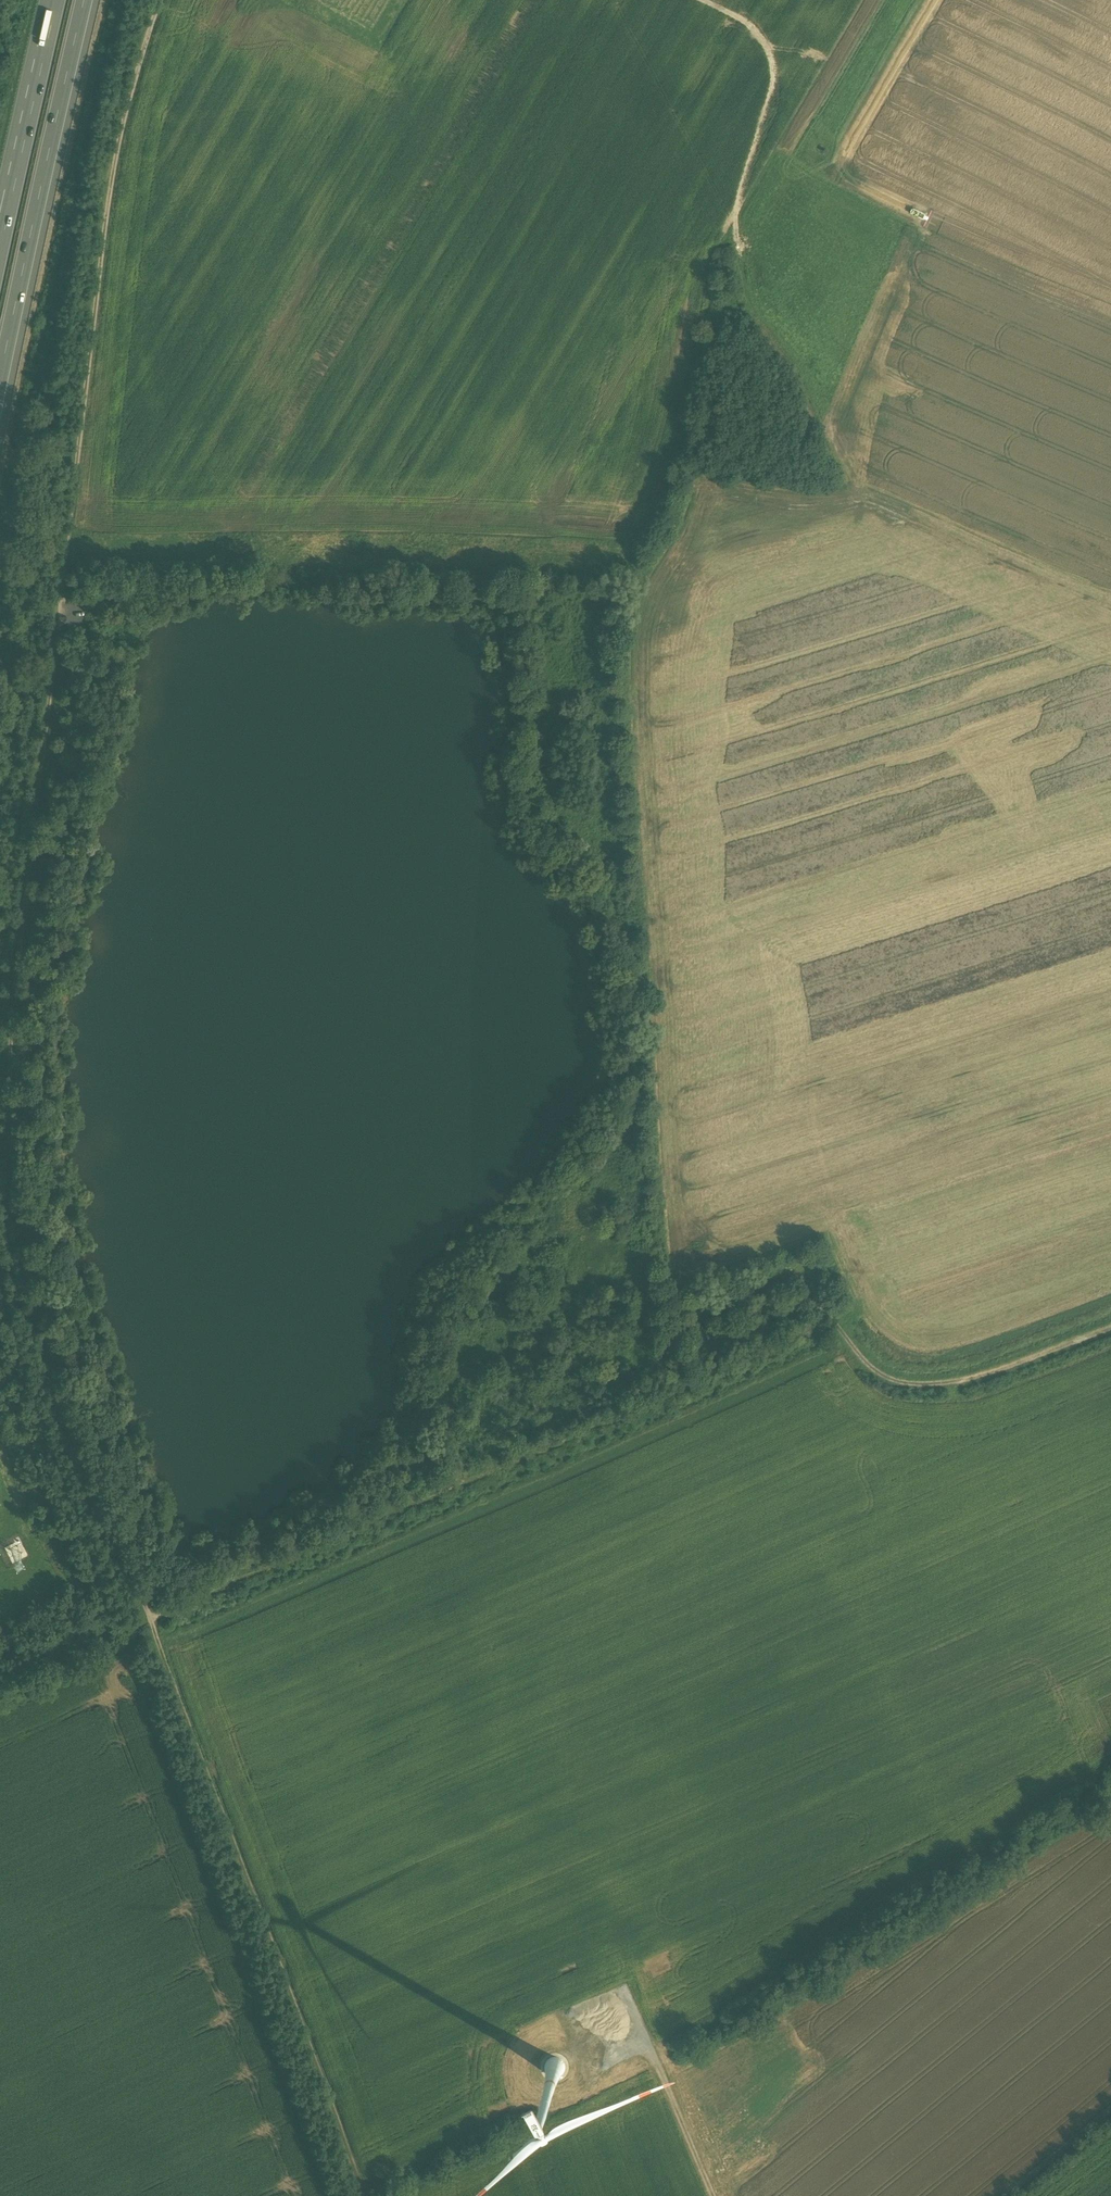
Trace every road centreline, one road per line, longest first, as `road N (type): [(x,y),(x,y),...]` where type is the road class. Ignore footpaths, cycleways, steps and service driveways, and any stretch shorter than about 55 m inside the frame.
road 1 (track): [(158,0),(108,185),(9,1048)]
road 2 (track): [(364,2195),(159,1648),(151,1619),(173,1546)]
road 3 (motorway): [(0,383),(84,0)]
road 4 (track): [(711,2195),(639,2034),(583,2048)]
road 5 (motorway): [(54,0),(17,159)]
road 6 (unclassified): [(1006,2195),(1110,2109)]

